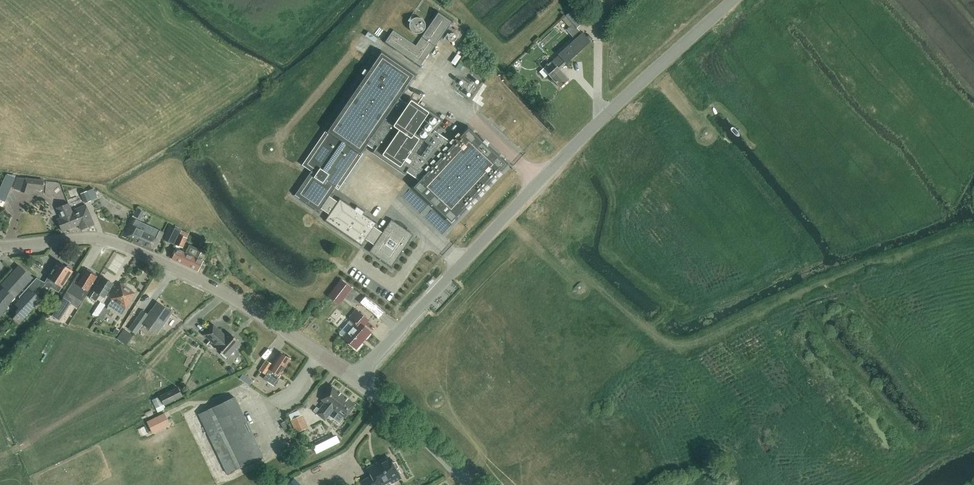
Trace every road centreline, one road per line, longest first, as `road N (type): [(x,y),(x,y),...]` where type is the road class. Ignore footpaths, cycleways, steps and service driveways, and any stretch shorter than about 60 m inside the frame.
road 1 (tertiary): [(356,380),(573,145),(732,0)]
road 2 (tertiary): [(356,380),(225,293),(122,245),(84,238),(0,246)]
road 3 (tertiary): [(469,484),(356,380)]

